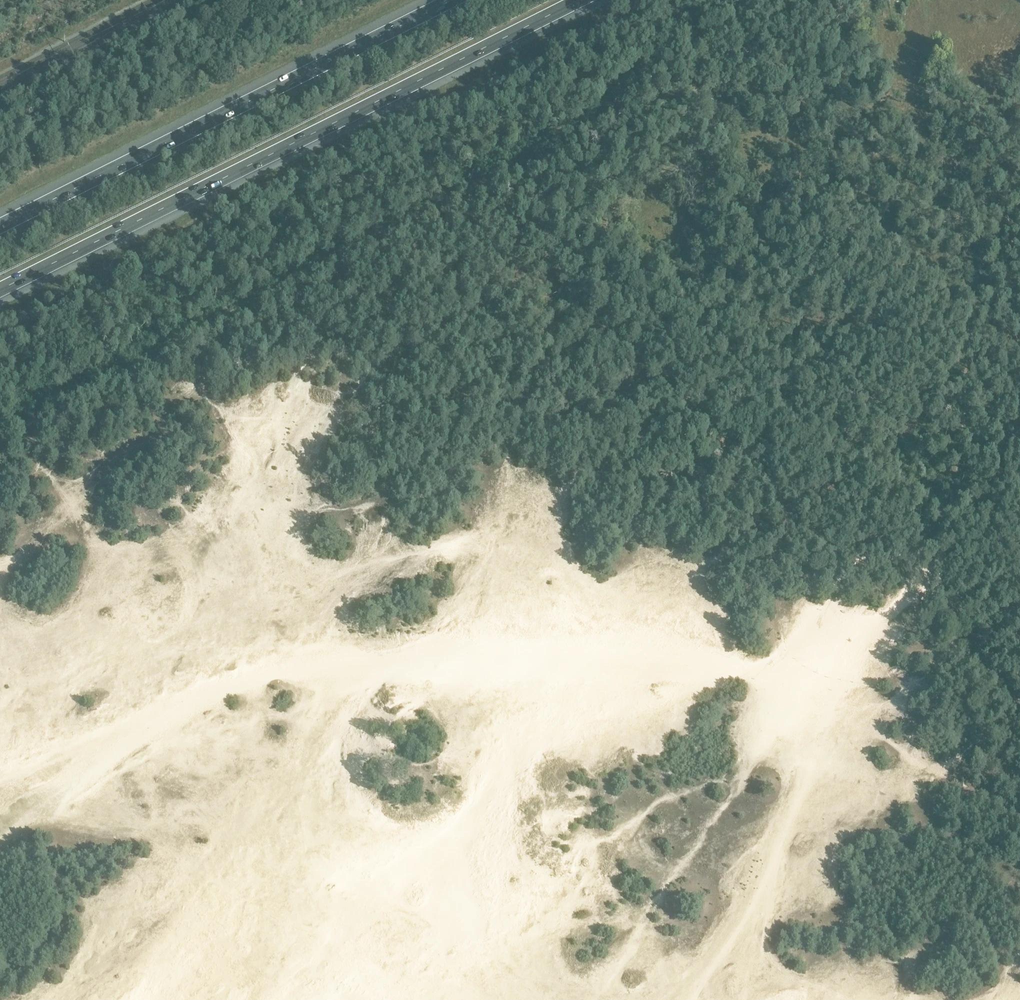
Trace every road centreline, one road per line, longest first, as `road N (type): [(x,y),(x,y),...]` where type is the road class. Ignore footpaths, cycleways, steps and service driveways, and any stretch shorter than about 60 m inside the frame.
road 1 (motorway): [(0,292),(586,0)]
road 2 (motorway): [(445,0),(0,223)]
road 3 (track): [(690,999),(786,847),(814,781),(822,738),(805,676),(822,609)]
road 4 (track): [(1019,704),(971,650),(955,619),(942,543)]
road 5 (track): [(822,609),(860,559),(911,556),(942,543)]

